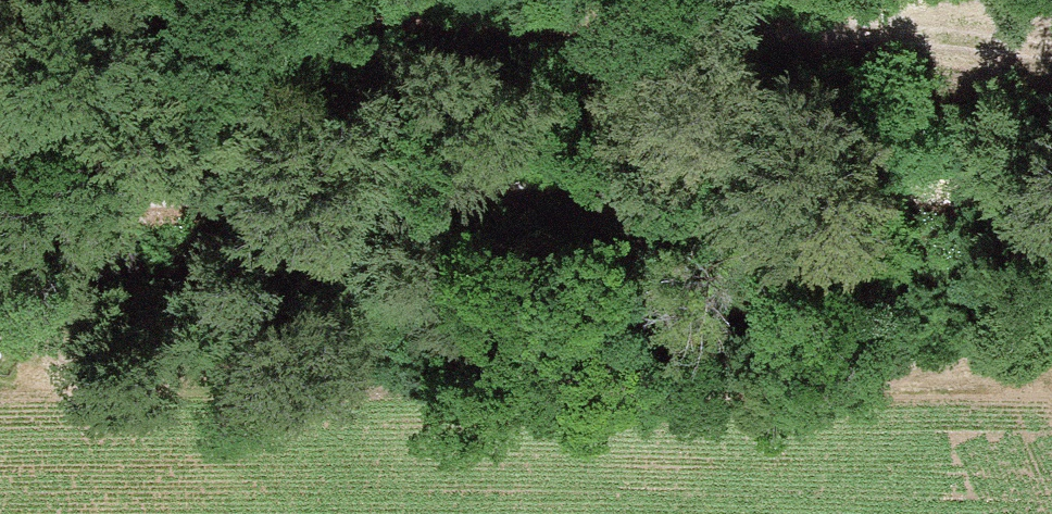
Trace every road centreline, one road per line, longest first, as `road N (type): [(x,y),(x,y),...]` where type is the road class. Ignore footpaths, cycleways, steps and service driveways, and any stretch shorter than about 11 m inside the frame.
road 1 (track): [(0,202),(559,163),(1051,201)]
road 2 (track): [(345,0),(1051,50)]

